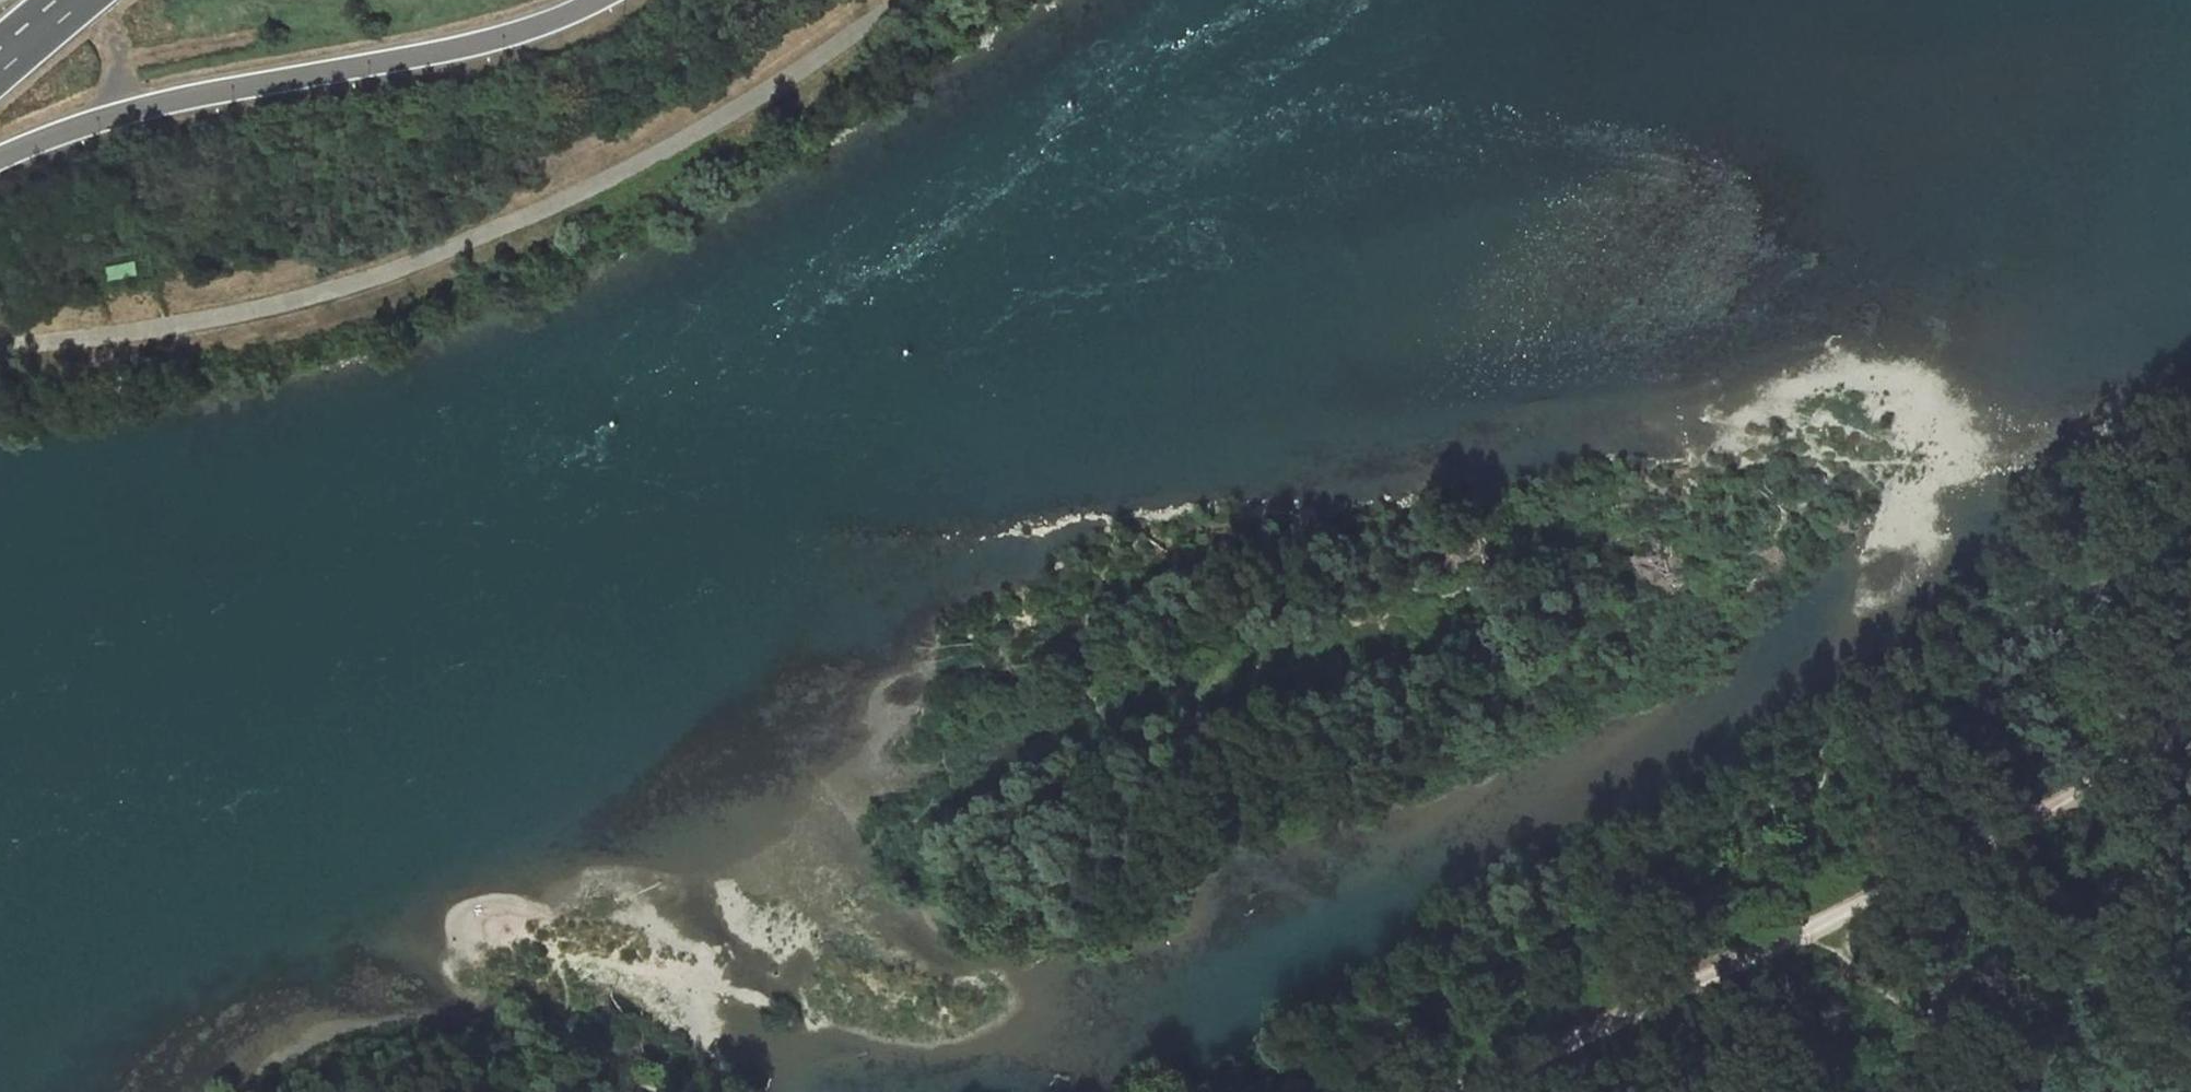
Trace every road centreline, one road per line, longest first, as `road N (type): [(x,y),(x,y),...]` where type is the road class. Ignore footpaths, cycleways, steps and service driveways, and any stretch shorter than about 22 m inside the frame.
road 1 (secondary): [(0,161),(185,101),(488,44),(605,0)]

